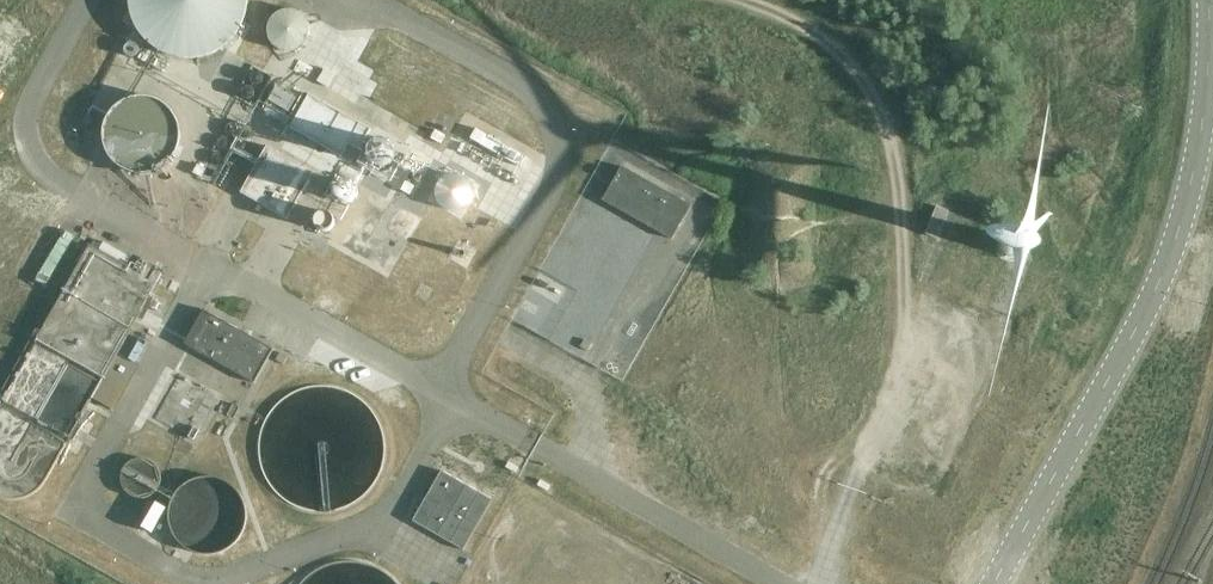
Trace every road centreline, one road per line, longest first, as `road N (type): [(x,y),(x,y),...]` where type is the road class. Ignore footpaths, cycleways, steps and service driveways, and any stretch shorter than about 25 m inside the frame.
road 1 (track): [(824,583),(910,320),(898,160),(874,97),(840,52),(803,22),(741,0)]
road 2 (unclassified): [(992,583),(1158,283),(1178,230),(1202,123),(1208,0)]

